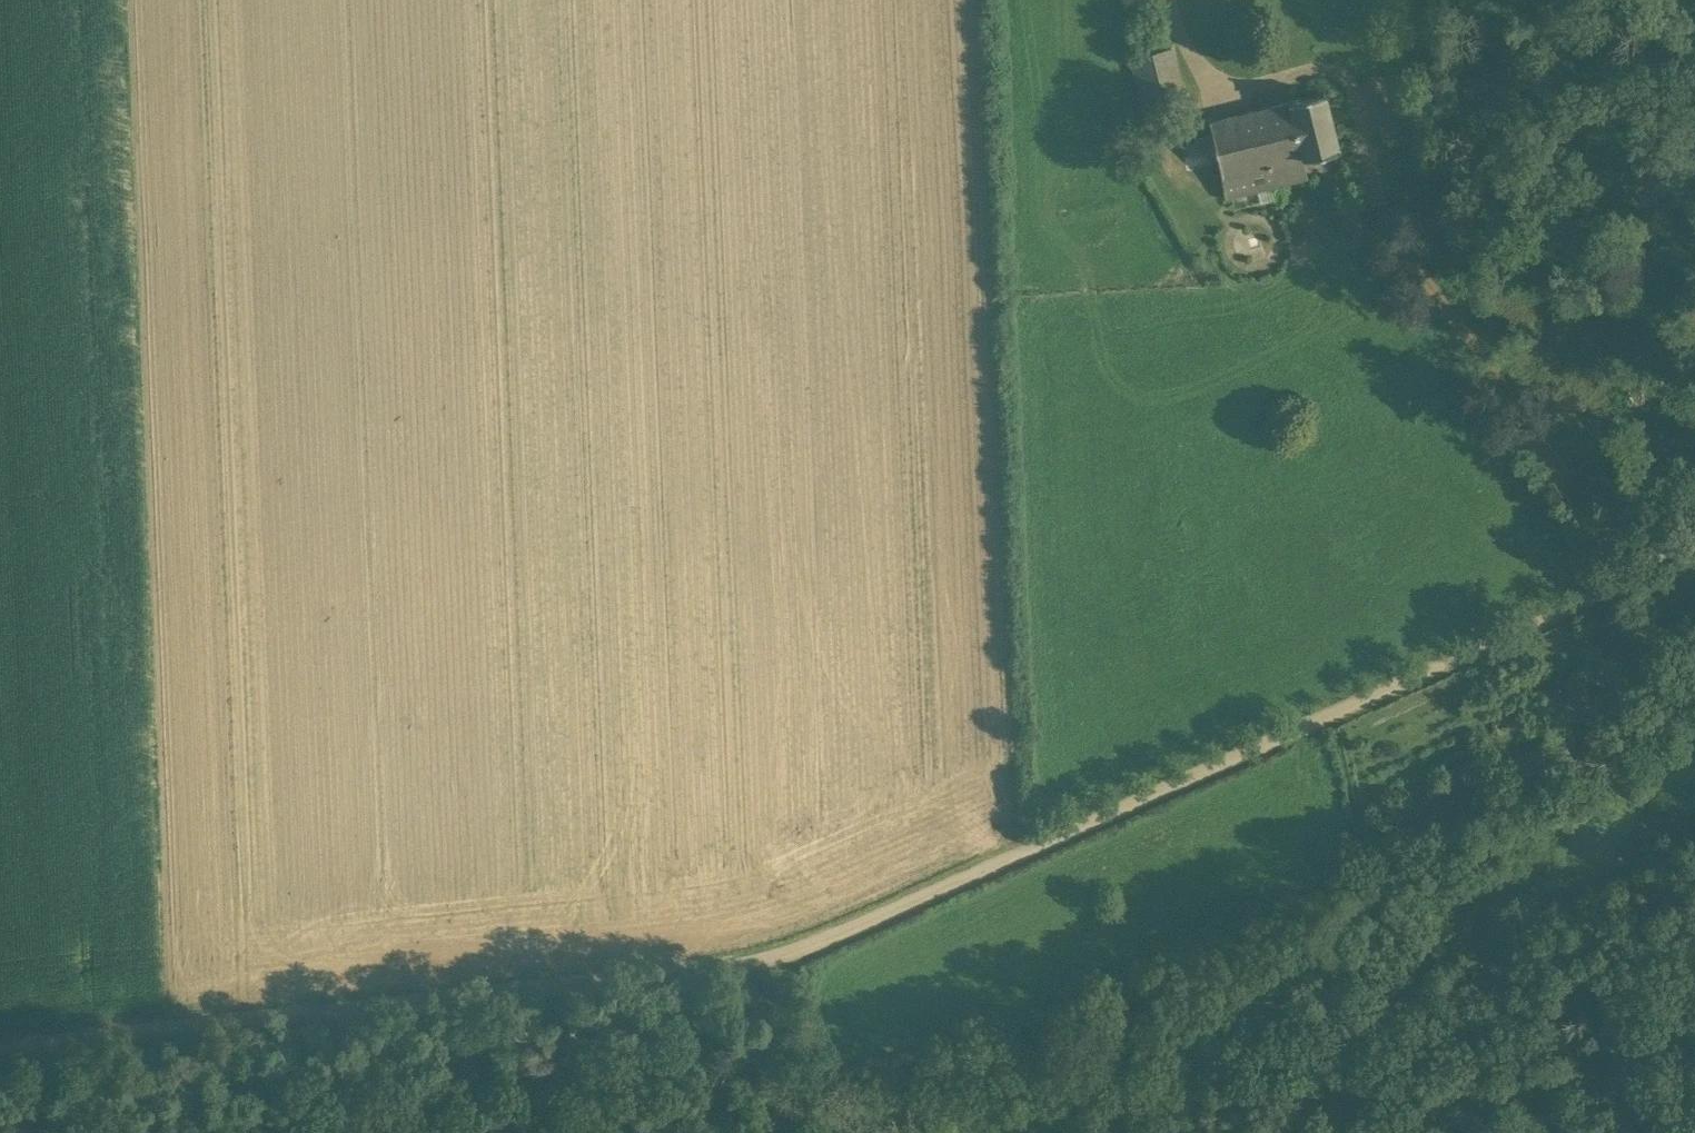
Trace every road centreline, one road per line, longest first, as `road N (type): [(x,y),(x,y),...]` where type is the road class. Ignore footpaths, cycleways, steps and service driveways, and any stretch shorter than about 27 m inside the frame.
road 1 (track): [(0,1046),(789,957),(1638,575),(1694,532)]
road 2 (track): [(1174,0),(1214,89),(1237,95),(1330,76),(1350,83),(1409,262),(1638,575)]

